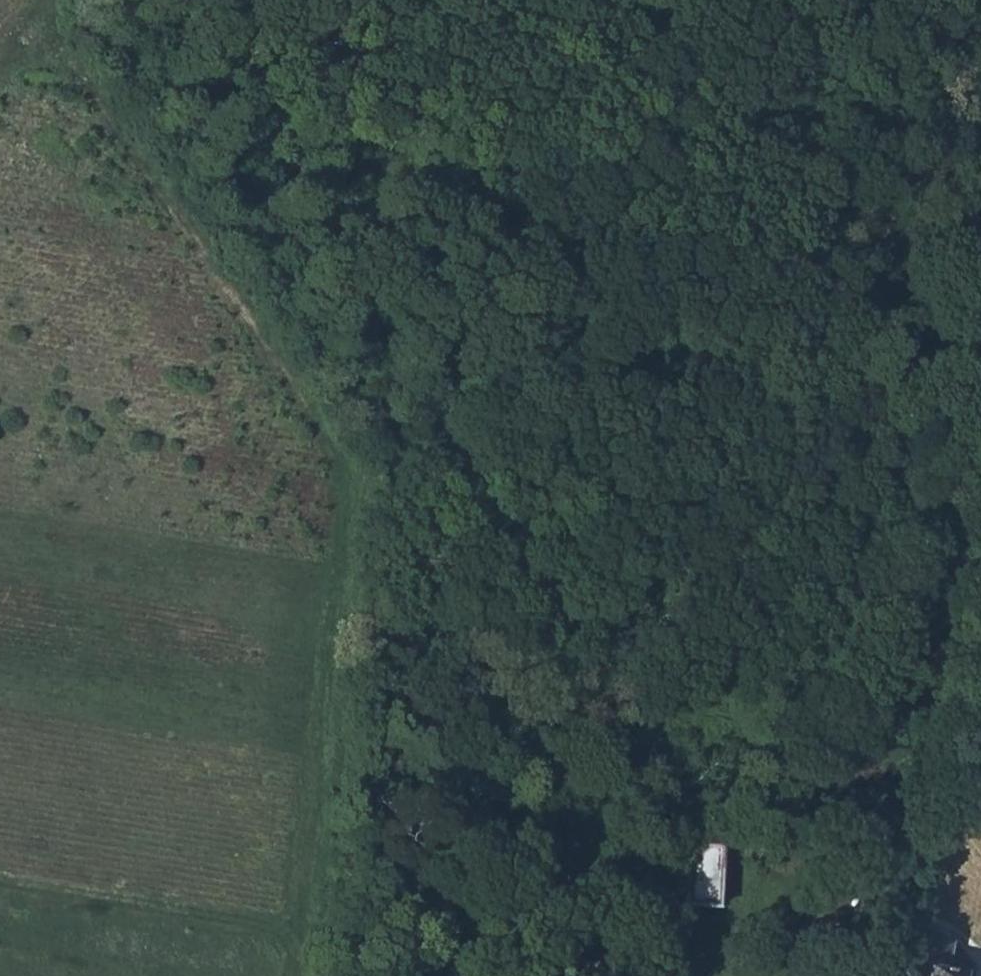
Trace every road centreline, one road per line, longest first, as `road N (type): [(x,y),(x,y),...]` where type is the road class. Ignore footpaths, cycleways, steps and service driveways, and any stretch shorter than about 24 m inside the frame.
road 1 (track): [(286,975),(342,576),(342,487),(315,425),(43,16),(0,76)]
road 2 (track): [(292,932),(0,879)]
road 3 (track): [(980,957),(944,919),(758,904)]

